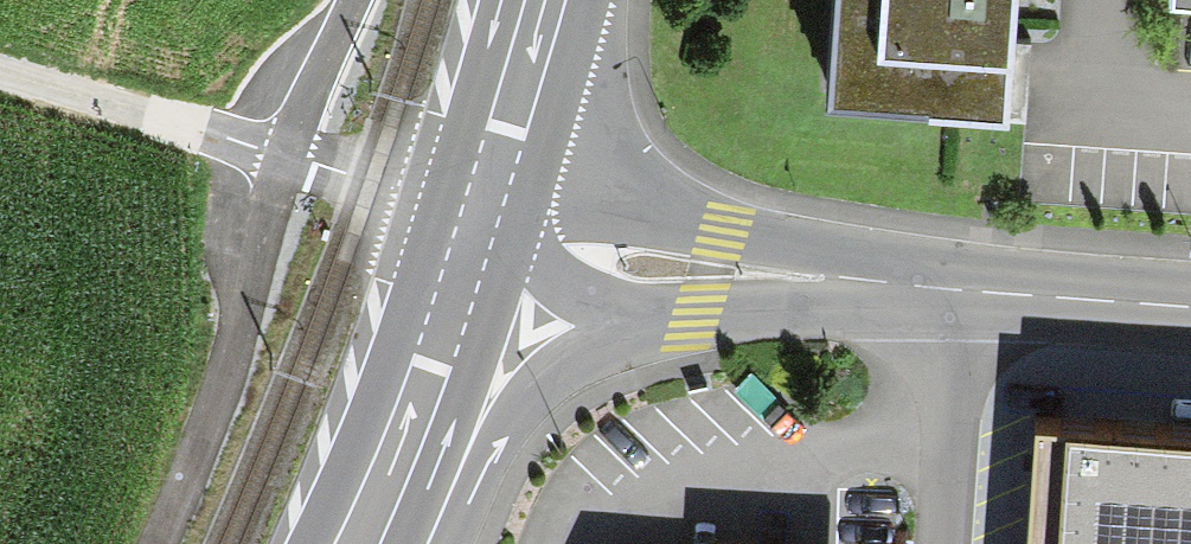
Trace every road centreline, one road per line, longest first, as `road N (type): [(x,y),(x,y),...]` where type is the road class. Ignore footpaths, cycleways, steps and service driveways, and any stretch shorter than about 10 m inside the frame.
road 1 (track): [(0,79),(474,218)]
road 2 (unclassified): [(969,293),(491,169)]
road 3 (unclassified): [(360,501),(523,385),(651,317)]
road 4 (unclassified): [(651,317),(697,321),(969,293)]
road 5 (primary): [(360,501),(426,358),(474,218)]
road 6 (unclassified): [(1190,308),(969,293)]
road 7 (unclassified): [(474,218),(530,267),(651,317)]
road 8 (primary): [(491,169),(537,0)]

